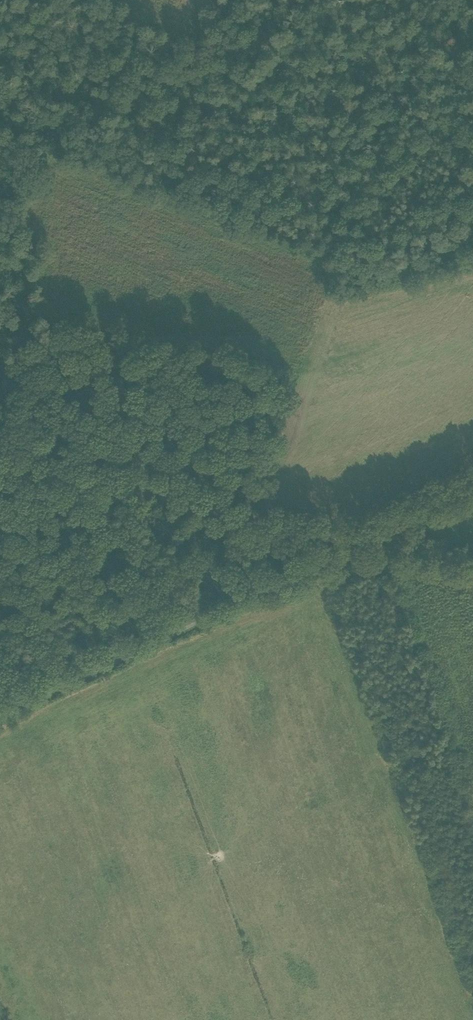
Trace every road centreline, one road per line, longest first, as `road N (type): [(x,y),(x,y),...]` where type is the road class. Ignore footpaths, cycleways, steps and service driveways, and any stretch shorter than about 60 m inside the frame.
road 1 (track): [(365,544),(283,534),(23,471)]
road 2 (unclassified): [(365,544),(472,487)]

